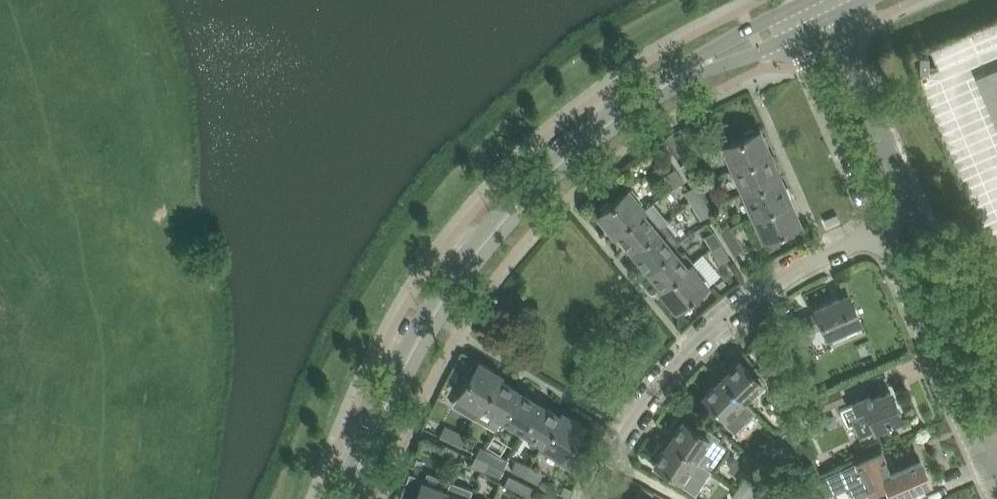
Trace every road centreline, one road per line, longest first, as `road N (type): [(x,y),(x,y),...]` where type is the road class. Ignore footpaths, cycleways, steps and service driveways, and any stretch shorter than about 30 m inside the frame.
road 1 (secondary): [(344,498),(433,308),(483,245),(546,173),(698,67)]
road 2 (unclassified): [(589,498),(622,437),(733,302),(821,247),(877,228)]
road 3 (unclassified): [(877,228),(990,498)]
road 4 (unclassified): [(996,408),(903,192)]
road 5 (unclassified): [(801,30),(807,62),(877,228)]
road 6 (unclassified): [(903,192),(827,17)]
road 7 (secondary): [(805,4),(716,50),(698,67)]

